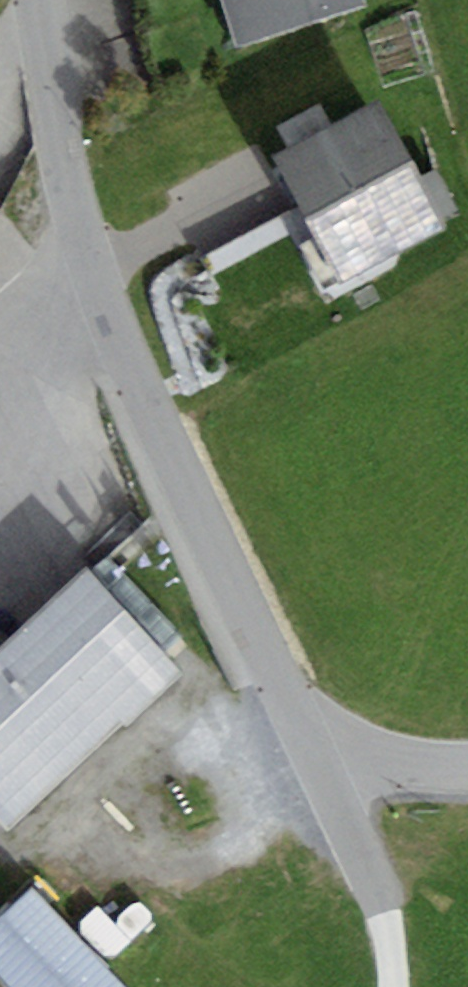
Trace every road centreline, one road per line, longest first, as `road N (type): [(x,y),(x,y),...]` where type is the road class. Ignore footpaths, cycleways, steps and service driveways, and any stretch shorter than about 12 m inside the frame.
road 1 (residential): [(91,259),(141,411),(339,790)]
road 2 (residential): [(38,0),(91,259)]
road 3 (unclassified): [(398,986),(381,899),(339,790)]

